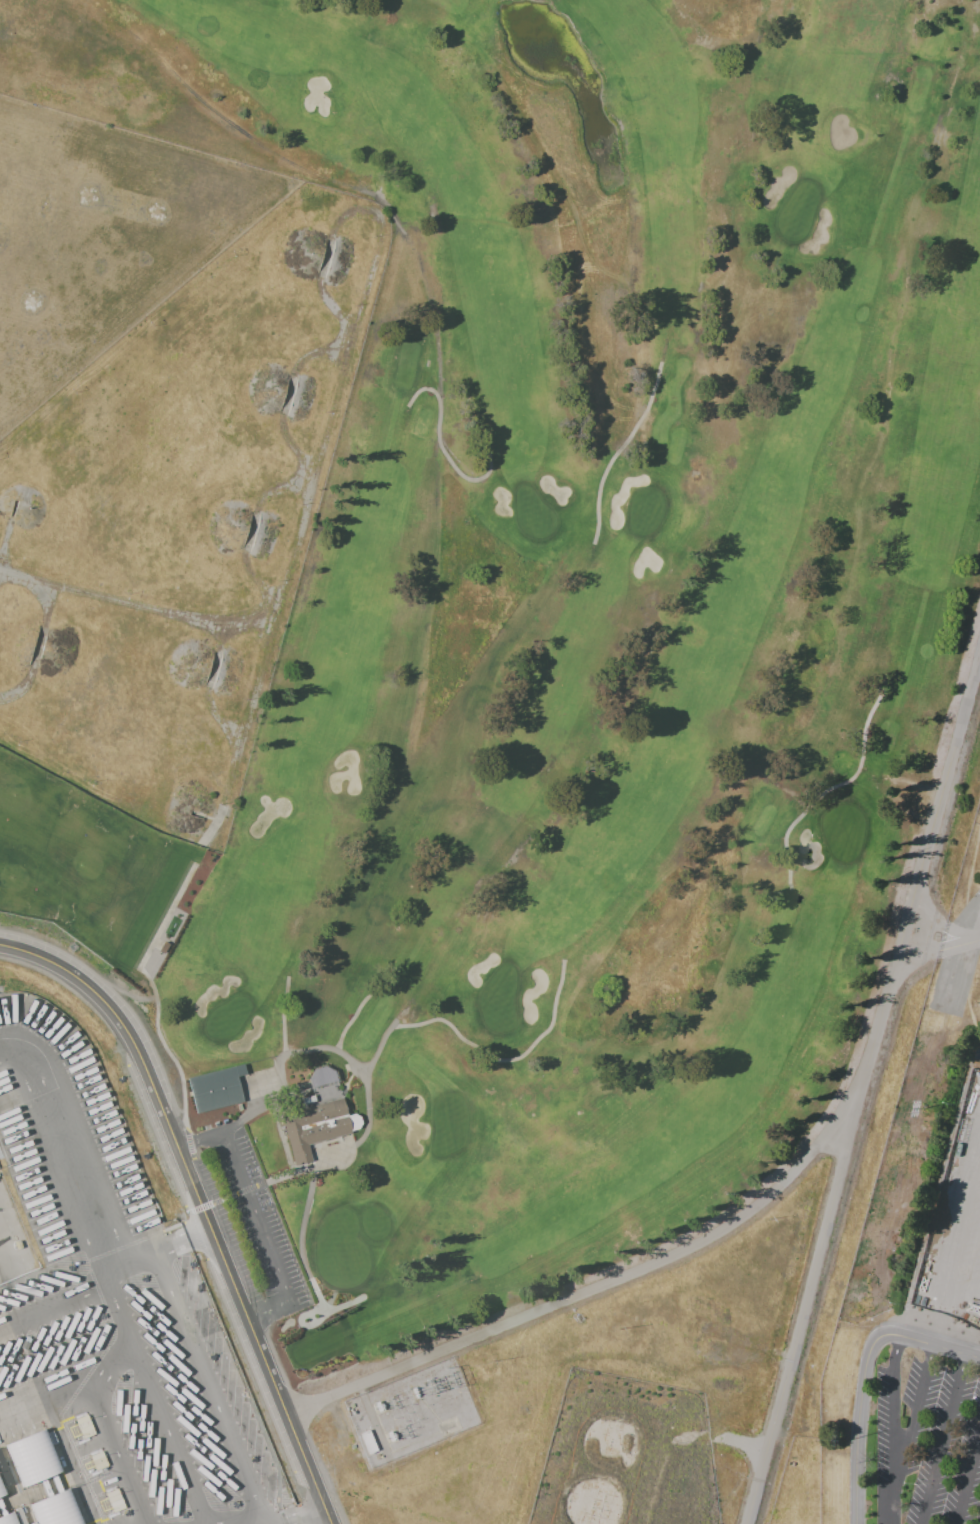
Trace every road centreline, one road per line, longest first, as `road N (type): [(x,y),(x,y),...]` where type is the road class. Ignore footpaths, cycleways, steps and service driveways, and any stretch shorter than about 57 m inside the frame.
road 1 (residential): [(333,1523),(145,1063),(90,992),(55,967),(0,949)]
road 2 (tertiary): [(858,1523),(860,1420),(874,1347)]

